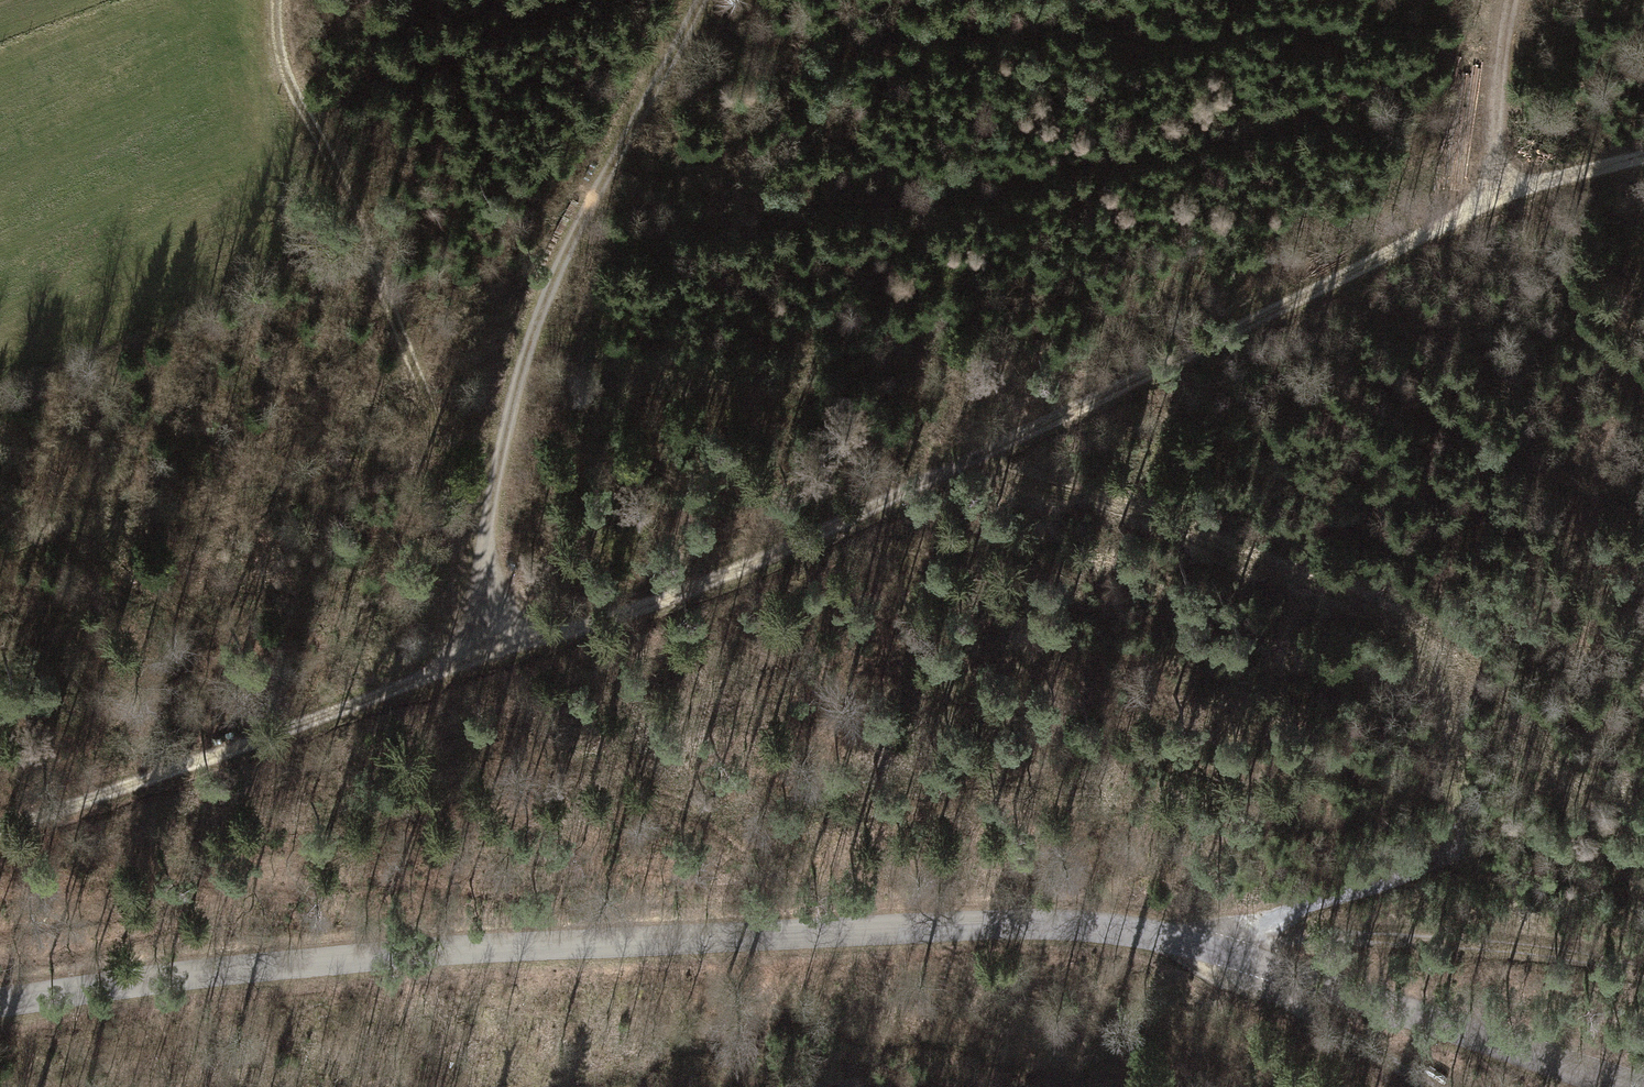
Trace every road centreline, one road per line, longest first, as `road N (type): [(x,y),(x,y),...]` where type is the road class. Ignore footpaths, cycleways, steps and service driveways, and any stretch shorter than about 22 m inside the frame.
road 1 (track): [(0,838),(728,575),(1352,283),(1487,197),(1643,151)]
road 2 (tertiary): [(0,1007),(274,967),(997,928),(1124,938),(1603,1086)]
road 3 (track): [(699,0),(579,217),(526,353),(488,511),(496,654)]
road 4 (track): [(277,0),(292,102),(361,215),(396,335),(488,511)]
road 5 (track): [(1643,977),(1296,942),(1182,954)]
road 6 (track): [(1457,795),(1457,840),(1432,865),(1182,954)]
road 7 (track): [(1487,197),(1510,0)]
road 8 (track): [(1255,974),(1413,1086)]

